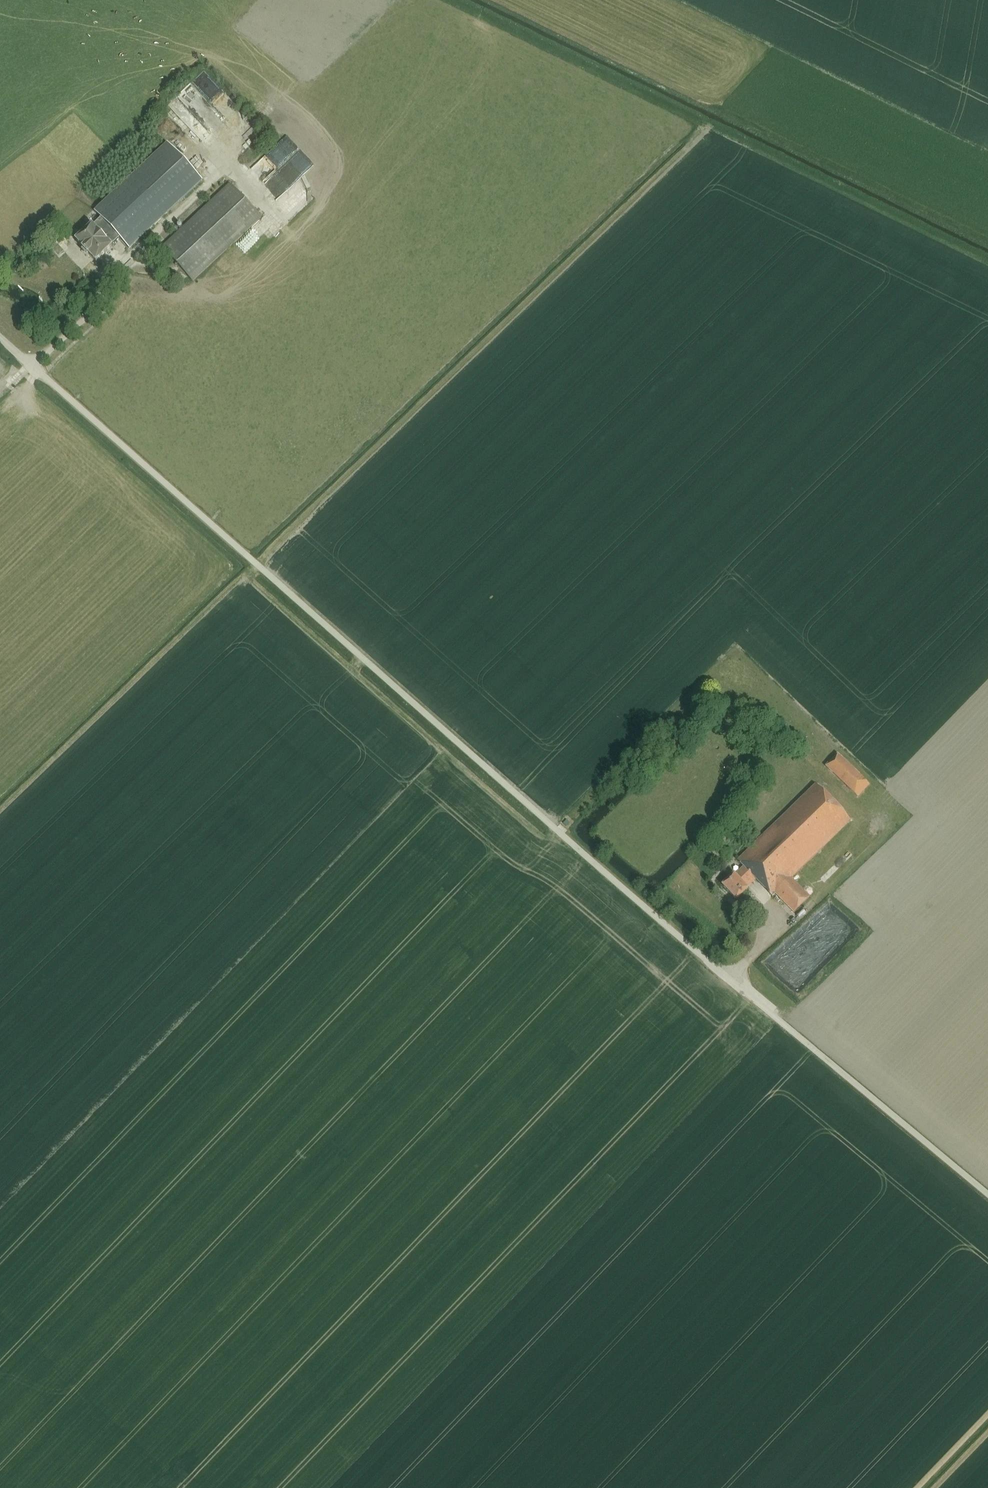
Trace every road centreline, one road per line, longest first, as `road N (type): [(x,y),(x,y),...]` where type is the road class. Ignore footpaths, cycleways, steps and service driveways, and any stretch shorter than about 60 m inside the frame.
road 1 (unclassified): [(987,1193),(553,827),(0,337)]

